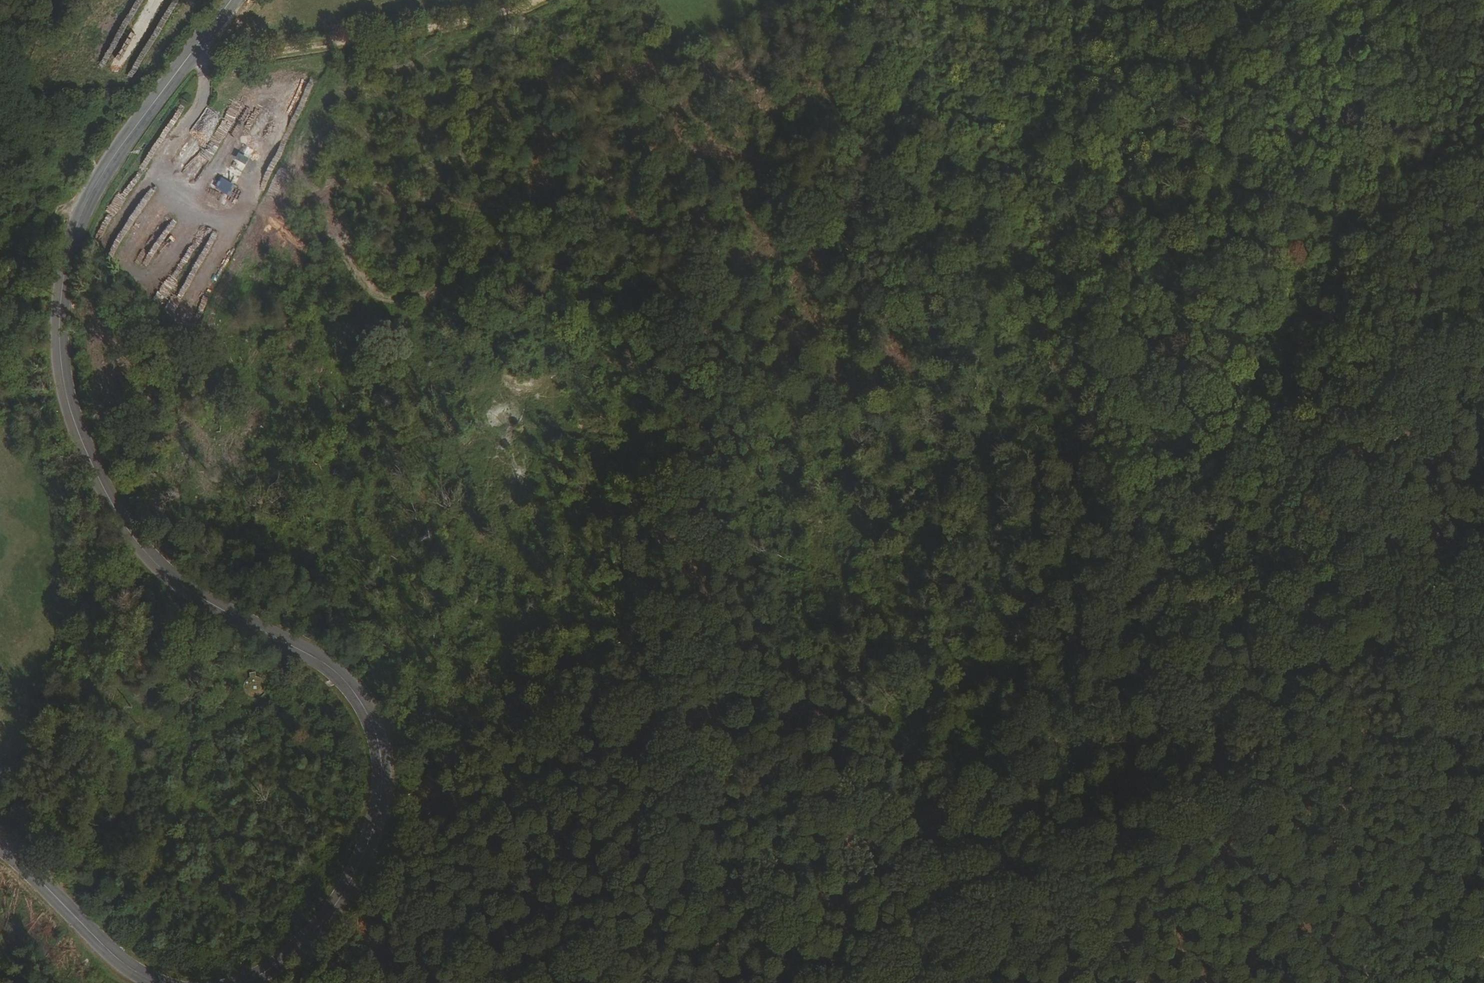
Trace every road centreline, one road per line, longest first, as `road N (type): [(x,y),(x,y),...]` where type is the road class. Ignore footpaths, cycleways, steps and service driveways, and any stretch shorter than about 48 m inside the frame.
road 1 (tertiary): [(217,0),(84,191),(61,260),(55,338),(72,423),(111,511),(141,552),(177,584),(335,672),(377,750),(375,793),(346,880),(272,973),(247,982)]
road 2 (track): [(862,982),(1143,825),(1213,800),(1302,686),(1424,586)]
road 3 (track): [(535,0),(391,35),(176,57)]
road 4 (track): [(1358,982),(1368,938),(1345,858),(1303,814),(1213,800)]
road 5 (track): [(560,982),(571,963),(618,936),(732,937),(786,982)]
road 6 (tertiary): [(154,982),(105,955),(0,851)]

